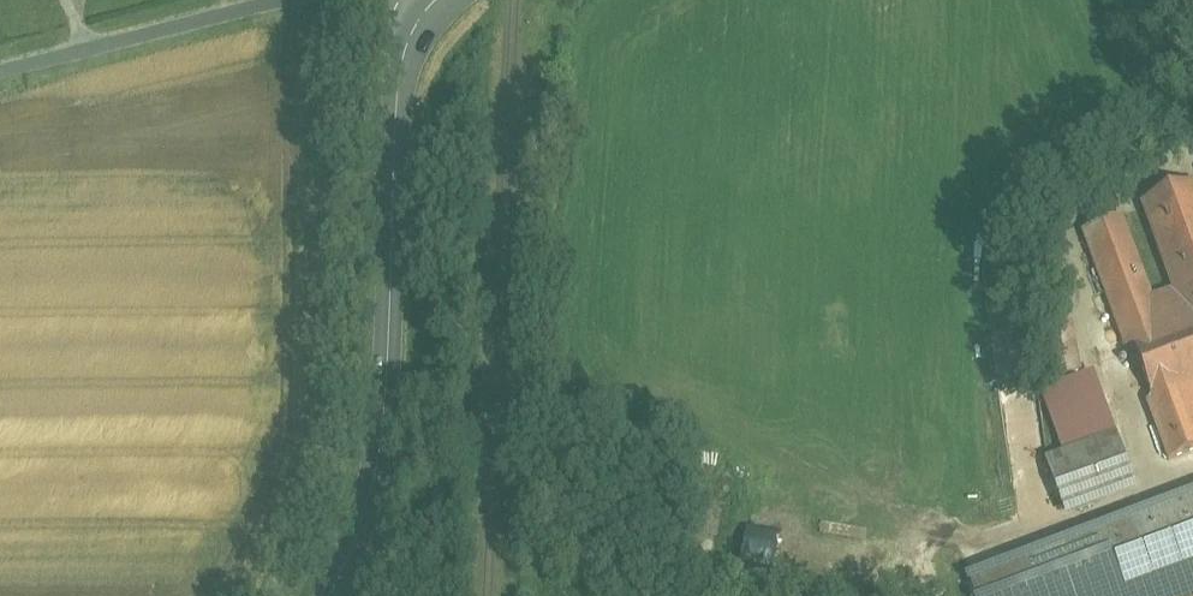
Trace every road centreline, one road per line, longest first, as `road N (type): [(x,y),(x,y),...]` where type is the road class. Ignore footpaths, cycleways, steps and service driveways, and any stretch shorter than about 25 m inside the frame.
road 1 (tertiary): [(434,3),(410,39),(401,72),(377,469),(364,532),(331,595)]
road 2 (unclassified): [(287,0),(0,72)]
road 3 (unclassified): [(1142,0),(1192,115)]

